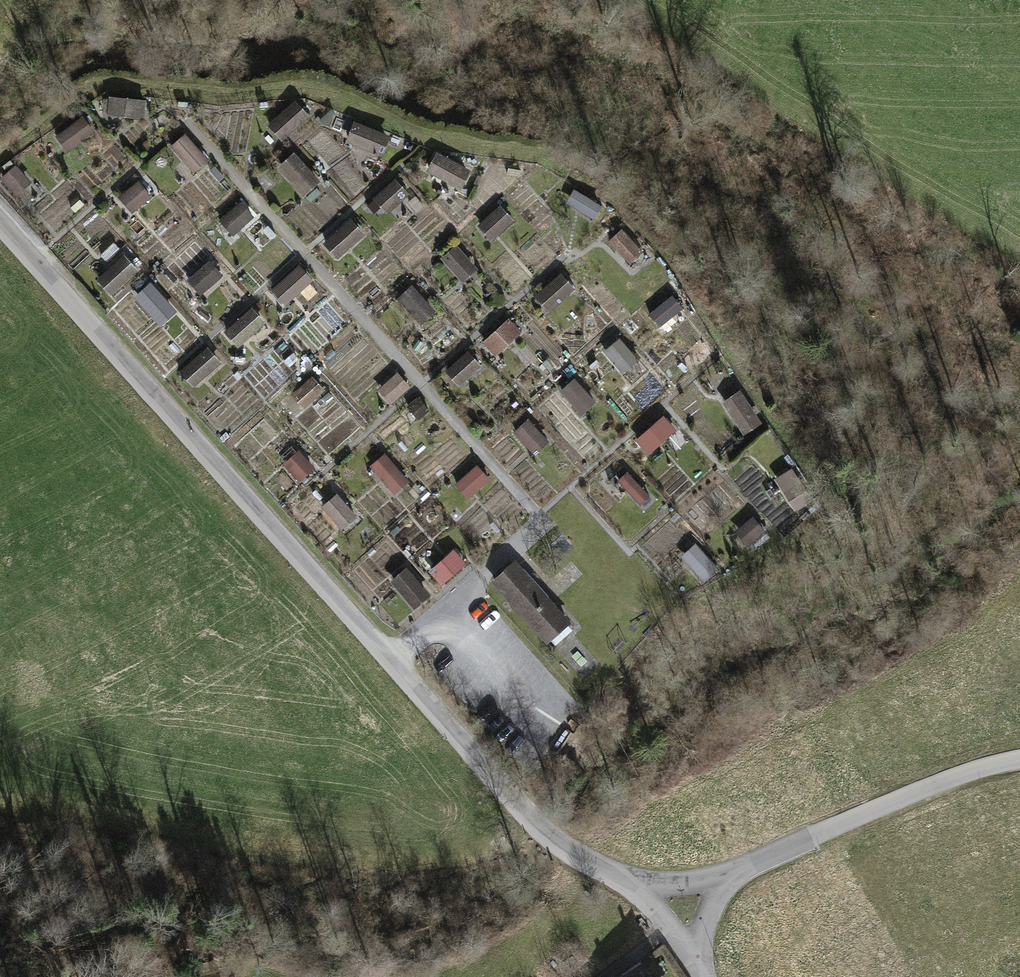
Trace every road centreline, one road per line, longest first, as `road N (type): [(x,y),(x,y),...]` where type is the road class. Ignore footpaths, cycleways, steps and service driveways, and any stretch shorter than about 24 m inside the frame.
road 1 (unclassified): [(0,223),(540,829),(624,881)]
road 2 (unclassified): [(746,868),(848,820),(1019,761)]
road 3 (unclassified): [(624,881),(668,886),(746,868)]

